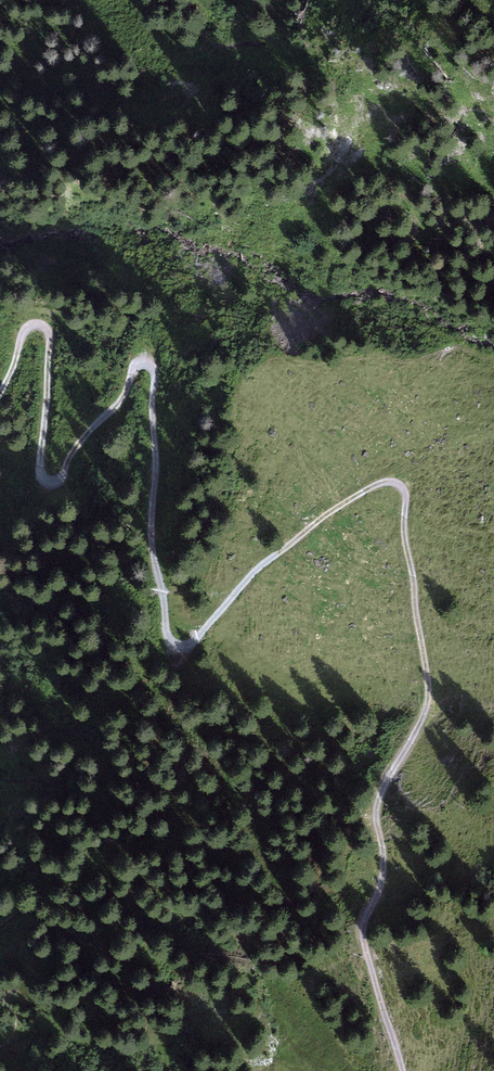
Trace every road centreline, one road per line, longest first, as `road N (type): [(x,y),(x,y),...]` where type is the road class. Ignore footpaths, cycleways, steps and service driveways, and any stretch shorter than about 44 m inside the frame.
road 1 (track): [(0,393),(24,332),(44,326),(50,337),(40,475),(52,486),(123,397),(135,366),(153,367),(151,537),(168,640),(178,648),(194,641),(265,562),(357,495),(385,482),(404,489),(429,699),(377,803),(383,859),(360,930),(401,1070)]

